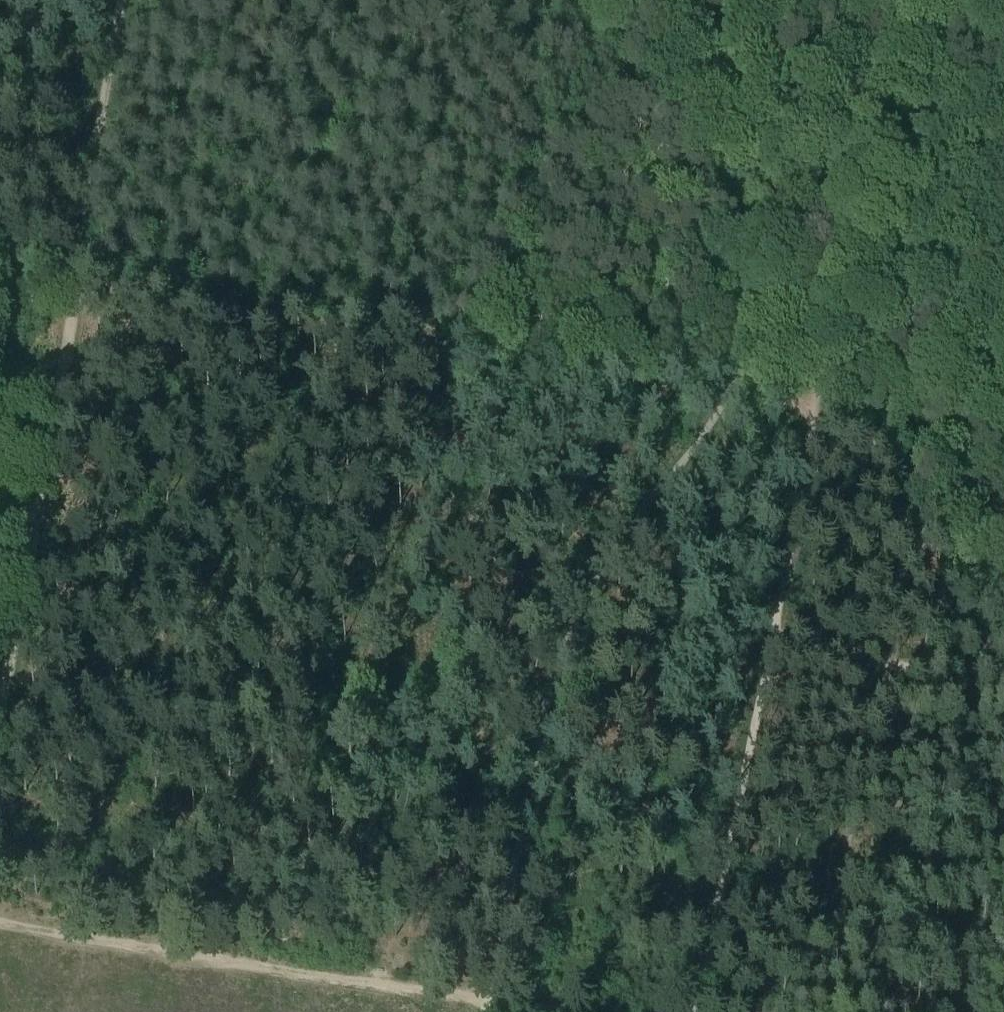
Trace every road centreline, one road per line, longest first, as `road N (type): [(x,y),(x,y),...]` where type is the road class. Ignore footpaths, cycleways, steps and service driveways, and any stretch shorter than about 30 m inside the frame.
road 1 (track): [(0,259),(818,405)]
road 2 (track): [(0,691),(125,0)]
road 3 (track): [(900,0),(836,297),(776,642)]
road 4 (track): [(525,1011),(0,924)]
road 5 (track): [(776,642),(728,835),(702,1011)]
road 6 (track): [(1003,658),(886,664),(776,642)]

